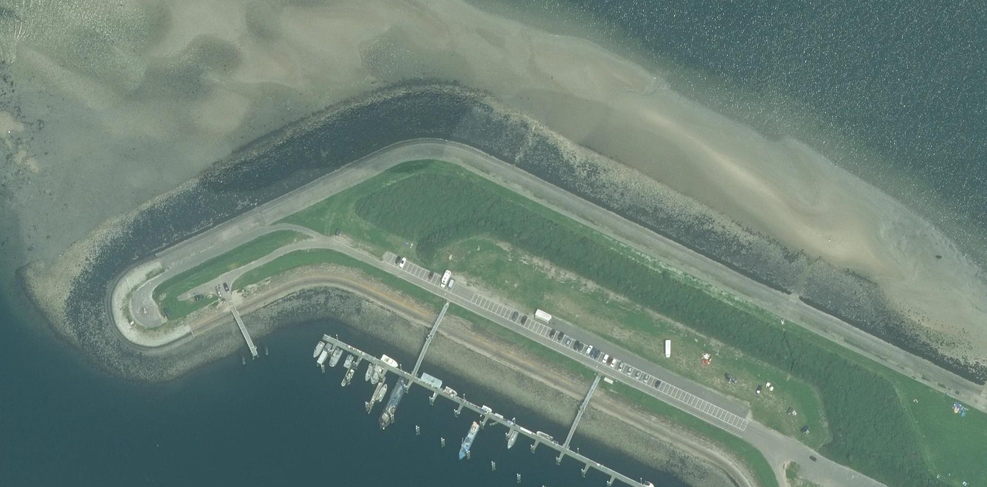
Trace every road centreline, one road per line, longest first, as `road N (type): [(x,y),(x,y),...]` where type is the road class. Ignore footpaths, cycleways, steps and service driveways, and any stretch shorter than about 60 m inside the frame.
road 1 (unclassified): [(146,286),(256,234),(307,230),(773,445)]

